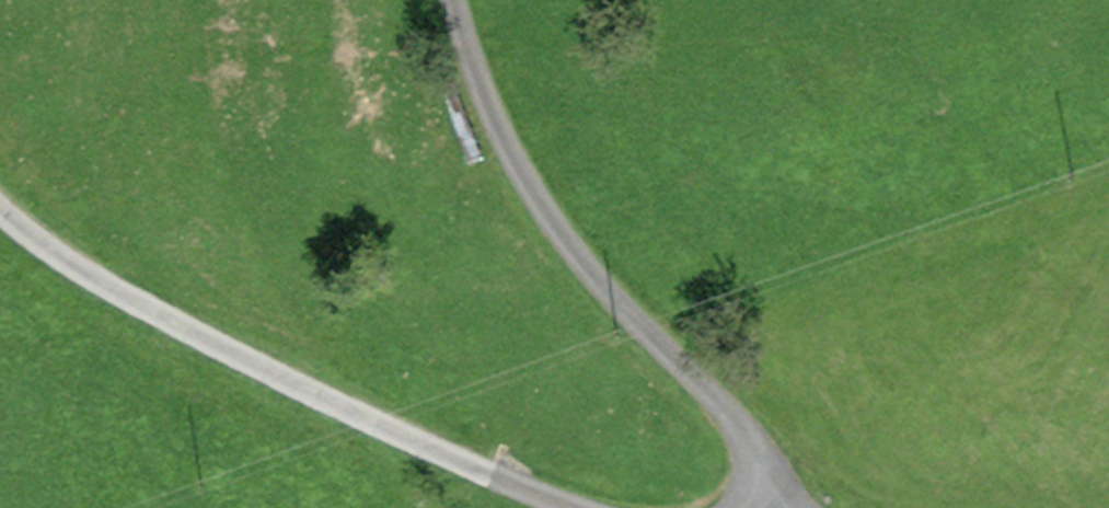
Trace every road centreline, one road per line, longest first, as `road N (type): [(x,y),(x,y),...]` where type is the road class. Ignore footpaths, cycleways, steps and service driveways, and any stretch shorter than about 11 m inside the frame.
road 1 (unclassified): [(0,210),(27,233),(279,378),(577,507)]
road 2 (track): [(776,507),(742,439),(512,159),(453,0)]

